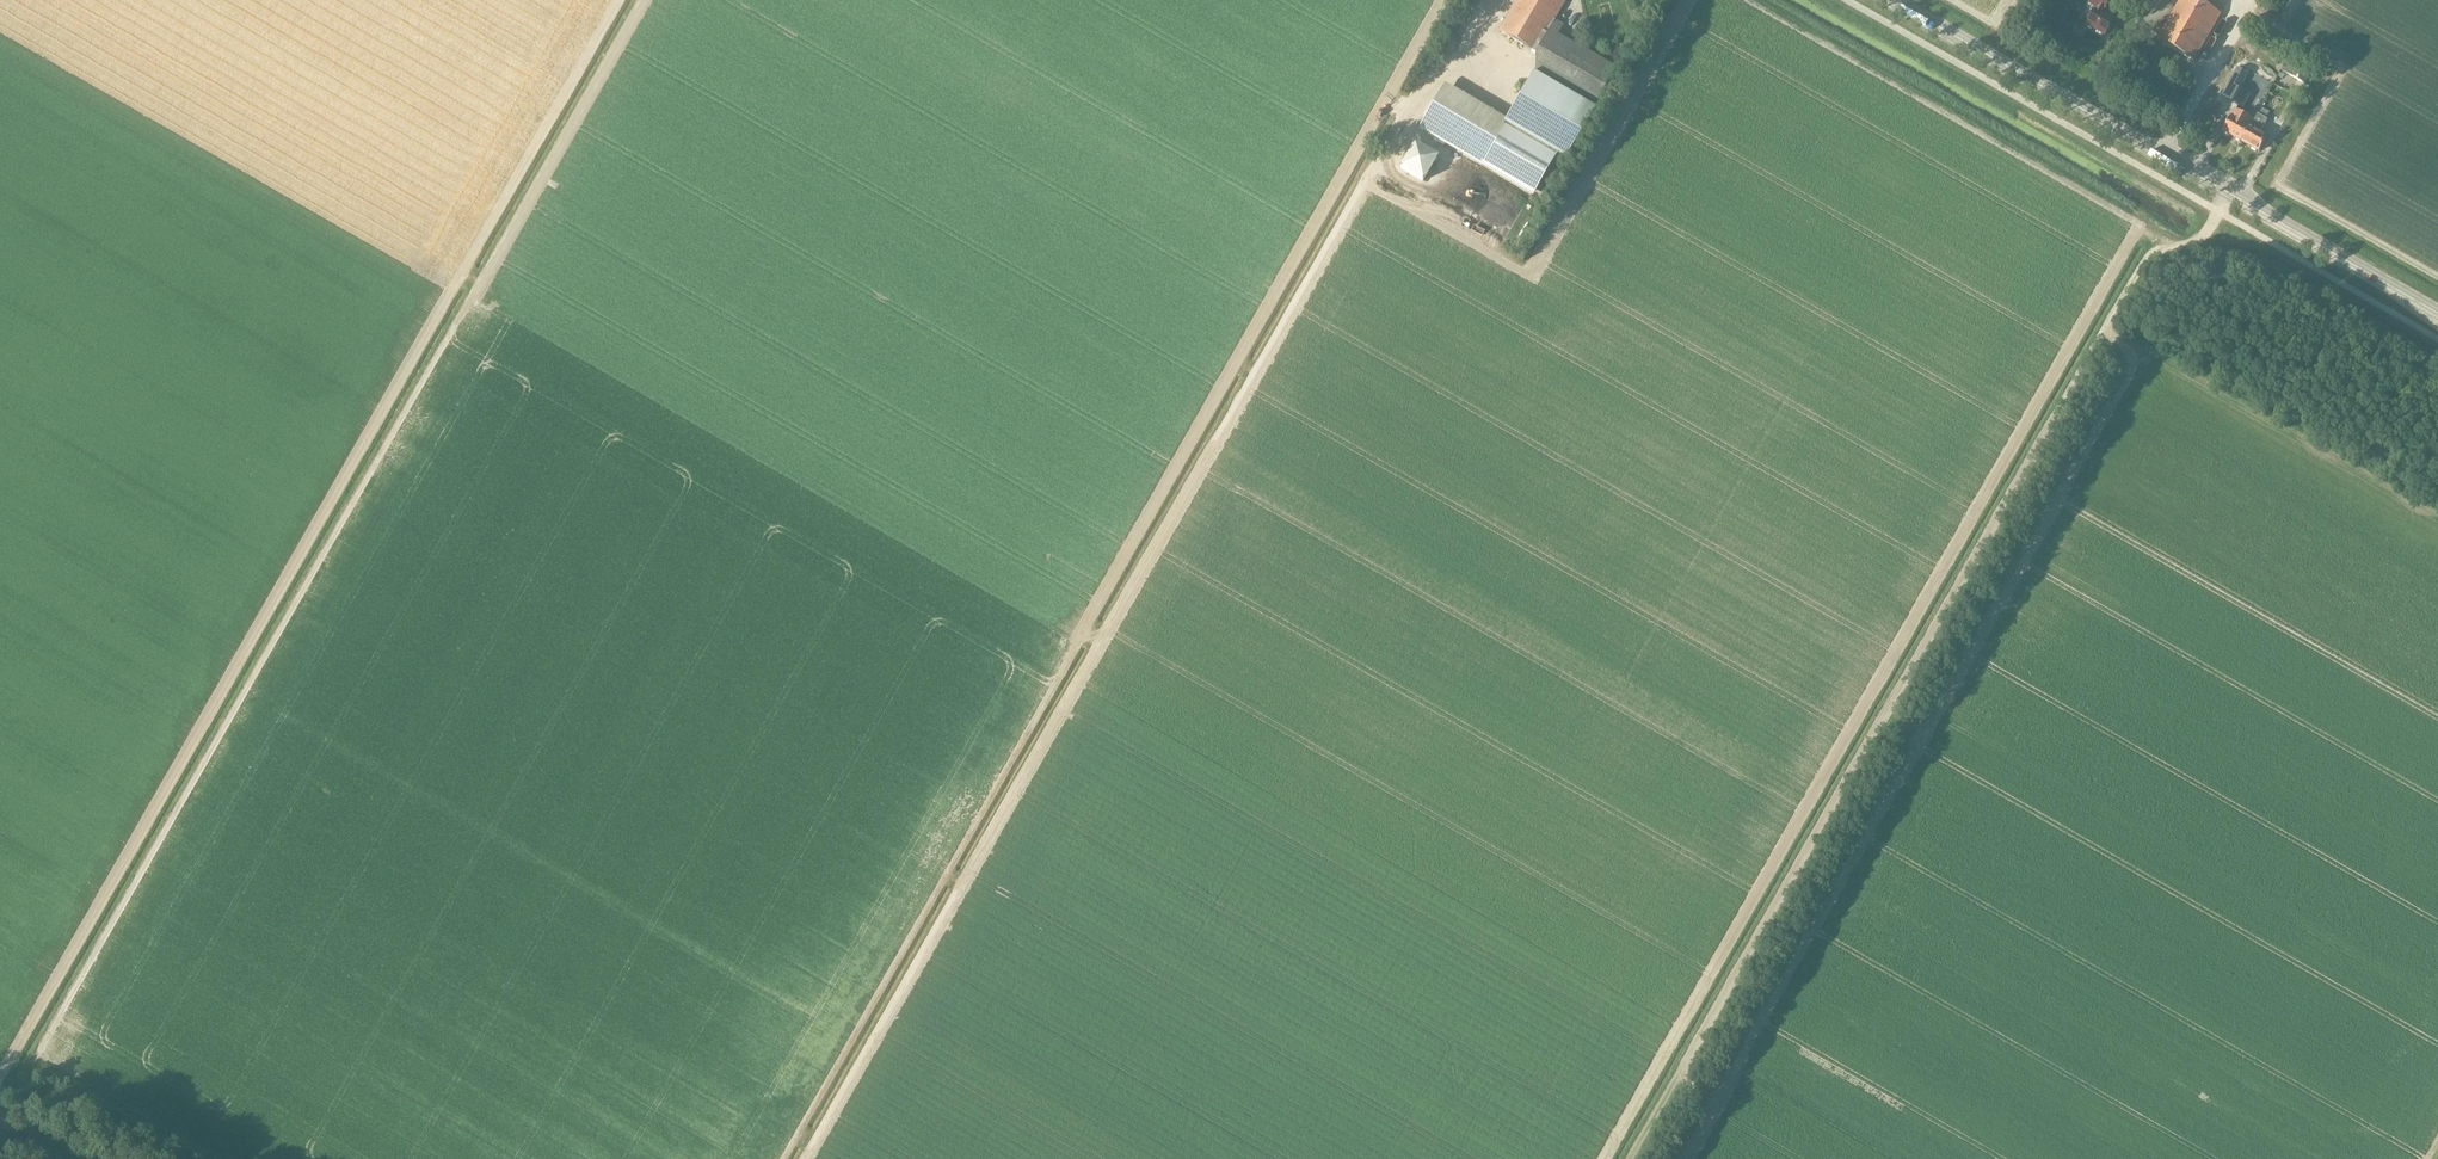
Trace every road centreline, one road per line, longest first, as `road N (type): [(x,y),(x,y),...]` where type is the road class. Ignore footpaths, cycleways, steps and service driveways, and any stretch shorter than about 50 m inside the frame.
road 1 (track): [(2220,212),(2204,235),(2159,251),(2137,274),(1631,1158)]
road 2 (track): [(616,0),(455,281)]
road 3 (primary): [(2162,155),(1892,0)]
road 4 (primary): [(2437,313),(2230,195)]

